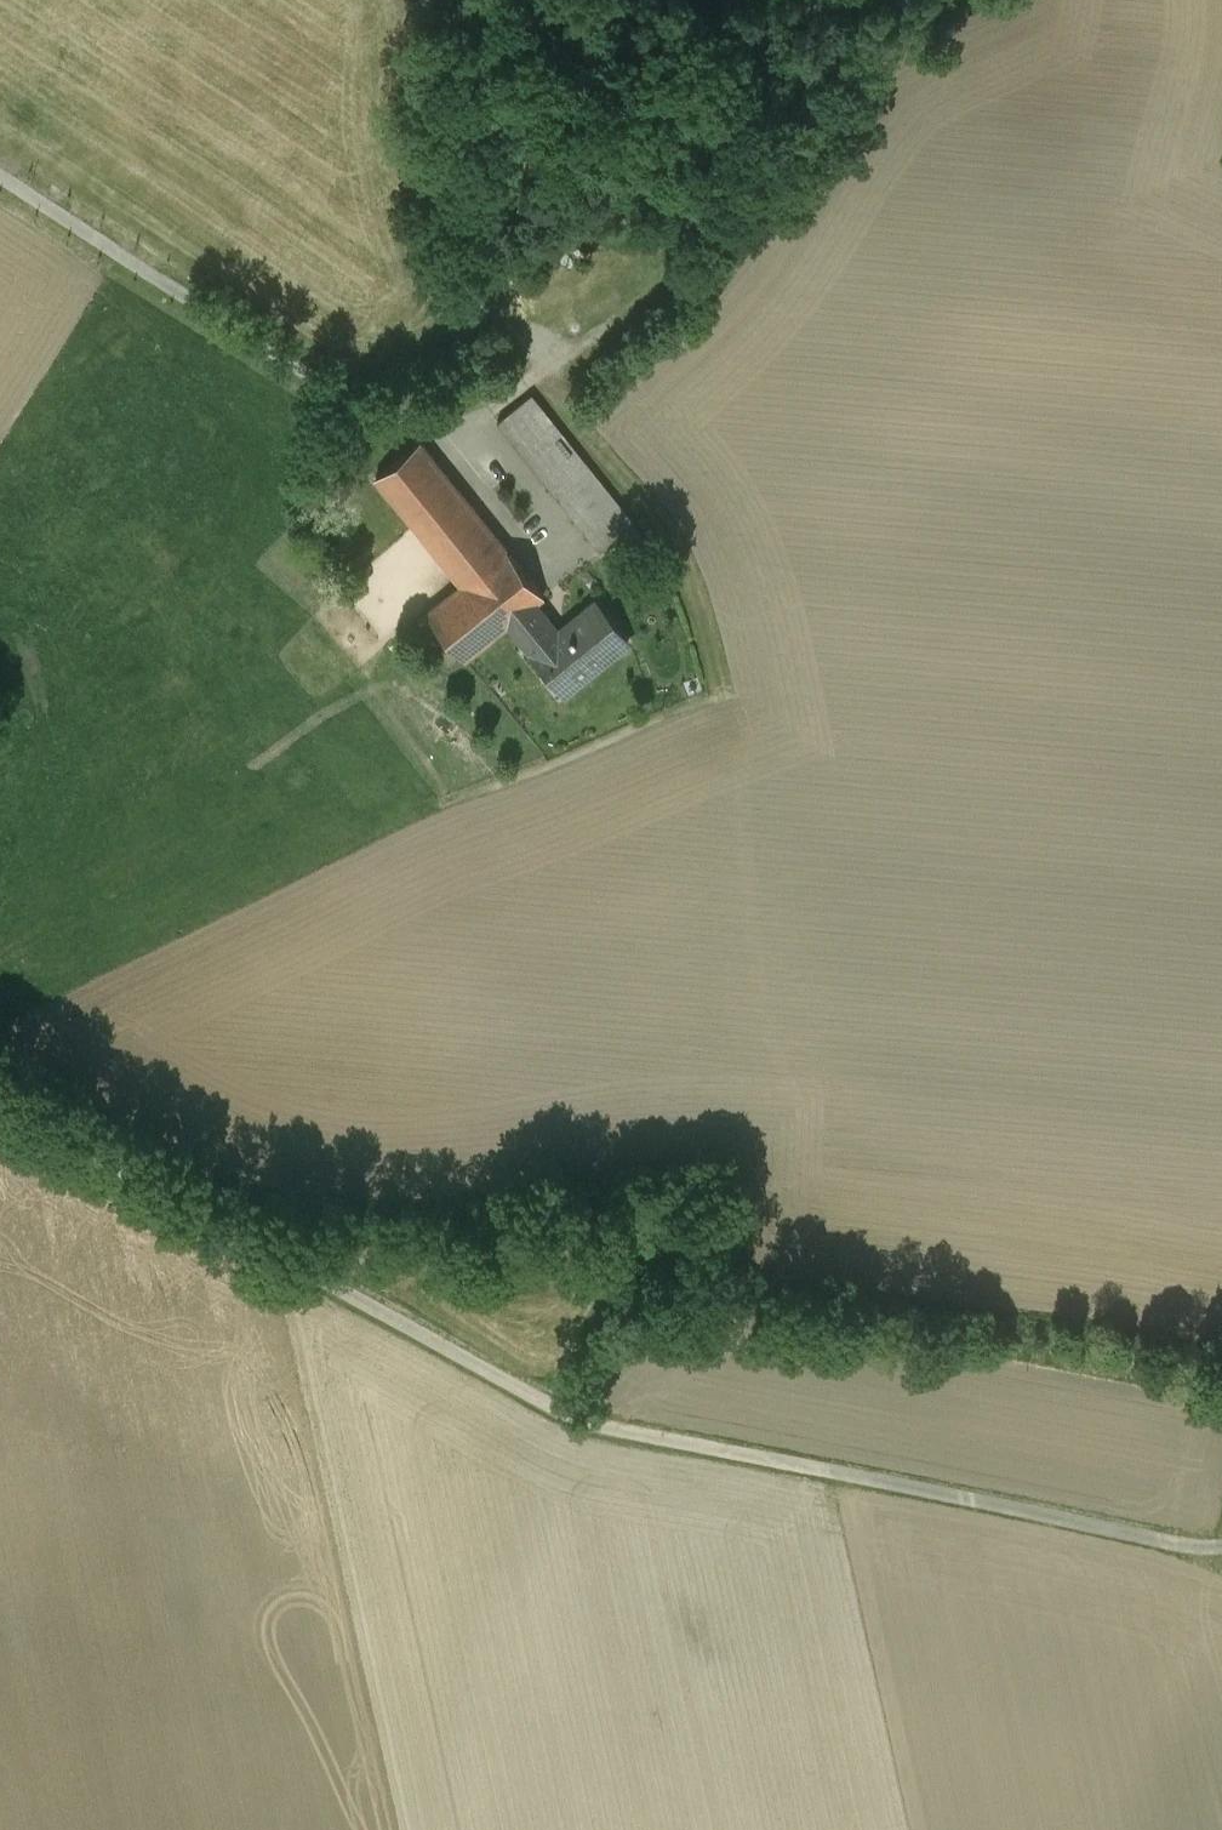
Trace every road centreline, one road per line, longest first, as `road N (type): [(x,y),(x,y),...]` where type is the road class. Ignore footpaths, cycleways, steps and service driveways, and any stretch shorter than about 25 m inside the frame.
road 1 (unclassified): [(0,1094),(183,1204),(600,1423),(1221,1544)]

